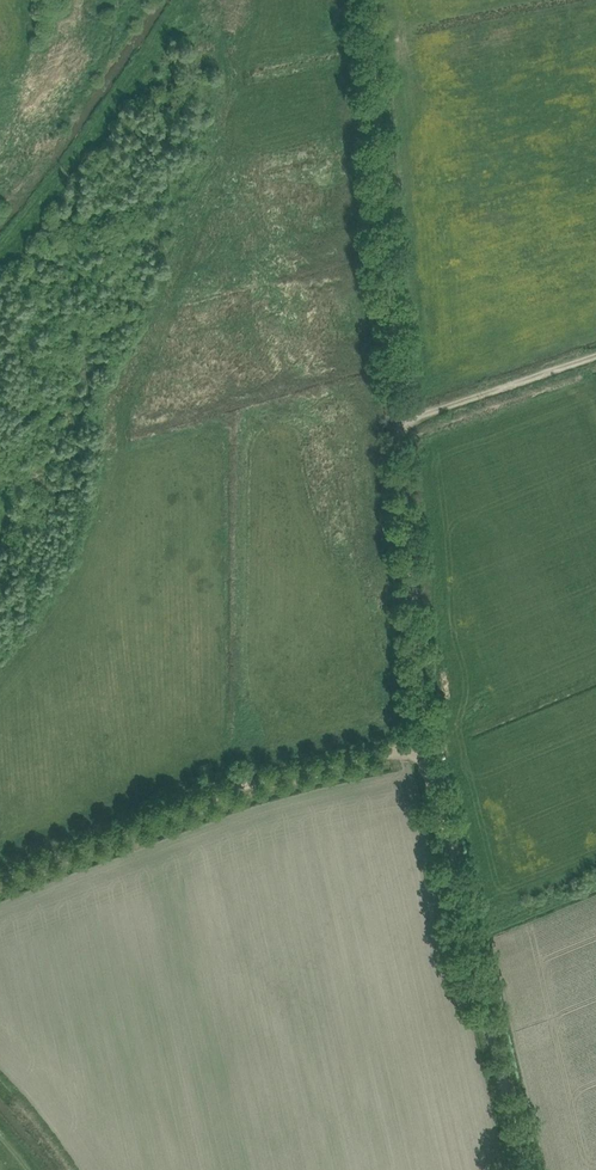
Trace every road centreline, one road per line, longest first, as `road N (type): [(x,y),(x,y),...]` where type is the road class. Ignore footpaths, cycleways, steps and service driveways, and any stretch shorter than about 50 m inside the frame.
road 1 (track): [(426,744),(224,792),(0,879)]
road 2 (track): [(520,1169),(426,744)]
road 3 (track): [(377,0),(405,425)]
road 4 (track): [(405,425),(426,744)]
road 5 (track): [(405,425),(595,359)]

